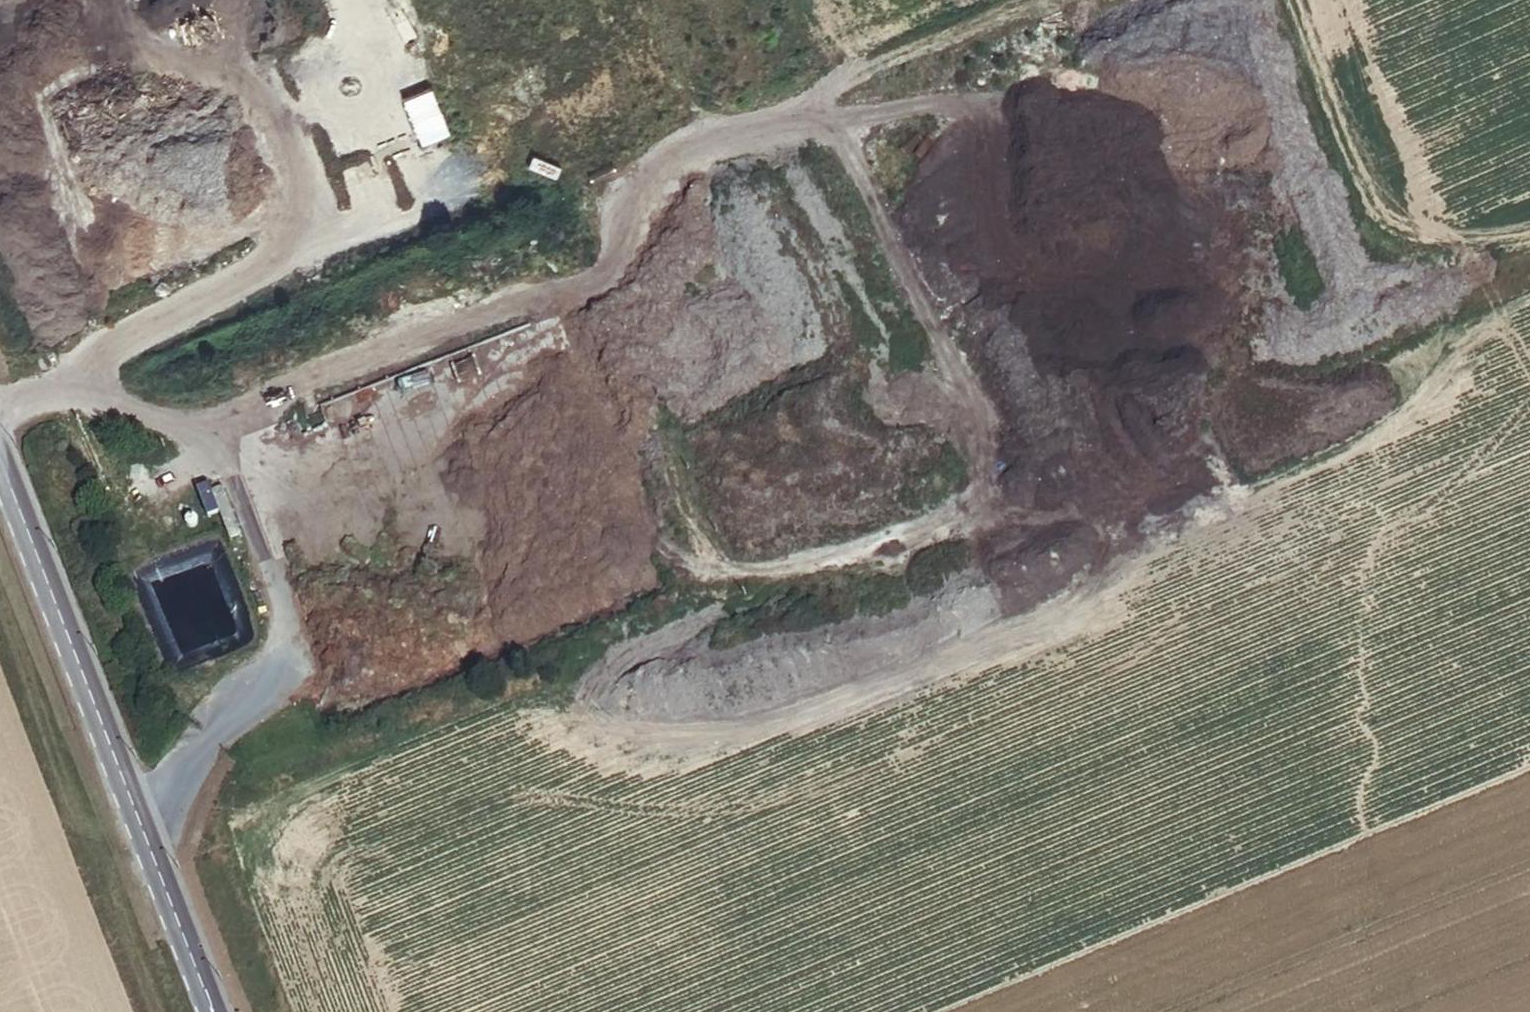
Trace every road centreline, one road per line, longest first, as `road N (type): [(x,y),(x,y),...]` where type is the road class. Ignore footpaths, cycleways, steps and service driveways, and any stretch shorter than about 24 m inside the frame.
road 1 (tertiary): [(210,1011),(0,468)]

